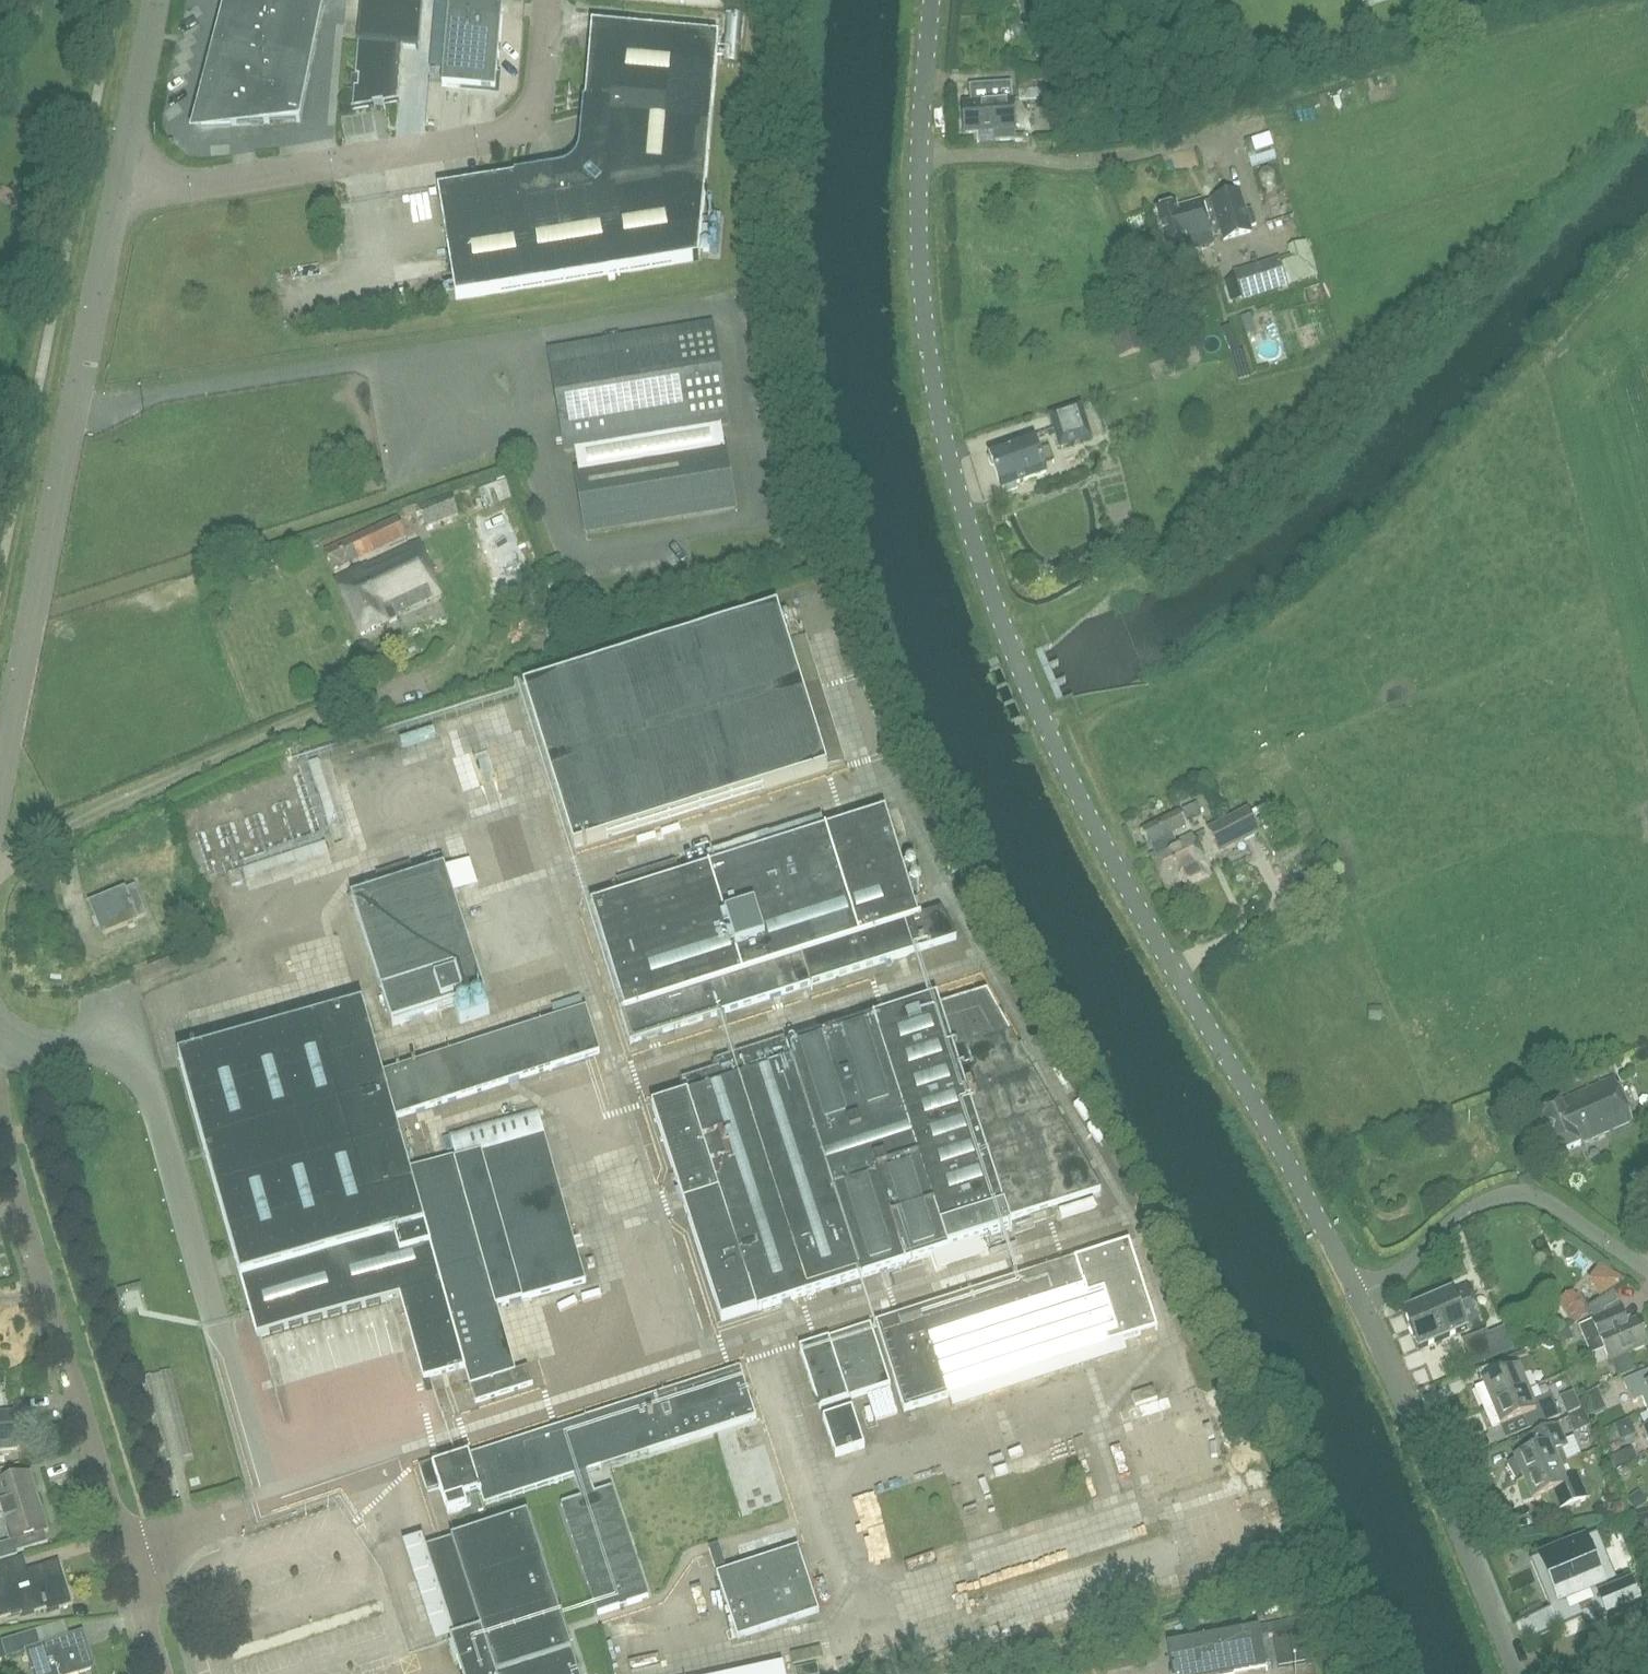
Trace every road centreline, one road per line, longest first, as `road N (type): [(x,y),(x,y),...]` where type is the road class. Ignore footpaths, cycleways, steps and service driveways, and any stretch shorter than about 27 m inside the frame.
road 1 (unclassified): [(1355,1298),(1037,714),(967,530),(926,341),(919,258),(928,0)]
road 2 (unclassified): [(0,774),(117,193)]
road 3 (unclassified): [(117,193),(502,134),(529,116),(537,92),(547,0)]
road 4 (residential): [(159,1673),(17,1181)]
road 5 (unclassified): [(1515,1673),(1355,1298)]
road 6 (residential): [(1647,1270),(1553,1200),(1506,1190),(1472,1204),(1413,1261),(1355,1298)]
road 7 (unclassified): [(117,193),(157,0)]

